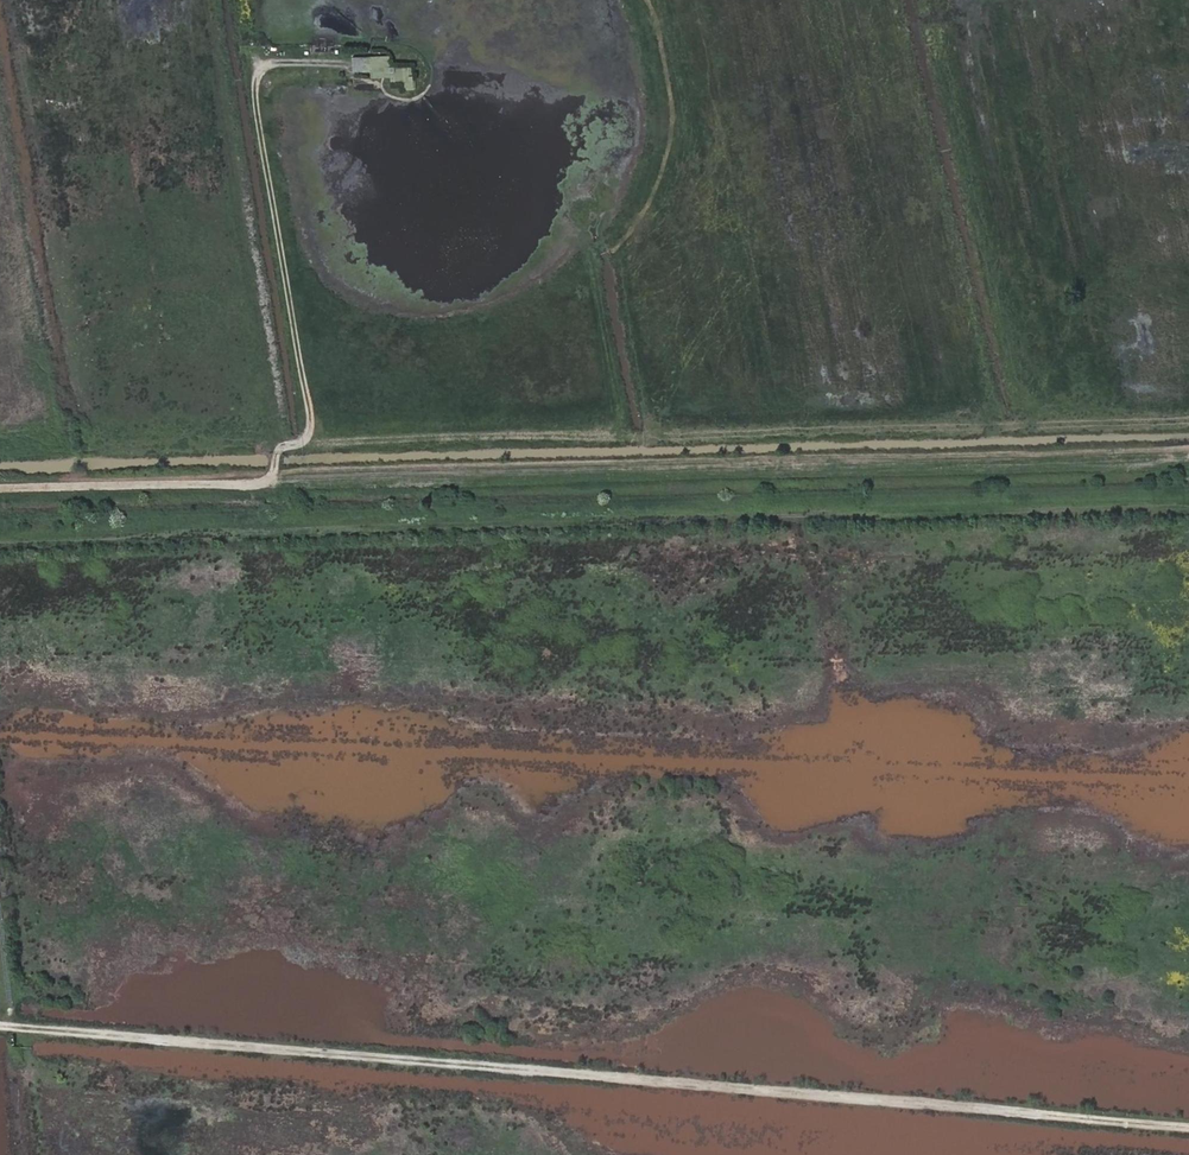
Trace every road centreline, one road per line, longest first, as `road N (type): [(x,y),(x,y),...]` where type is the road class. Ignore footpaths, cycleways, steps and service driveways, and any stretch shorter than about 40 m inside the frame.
road 1 (track): [(0,1026),(1188,1126)]
road 2 (track): [(1188,457),(0,489)]

